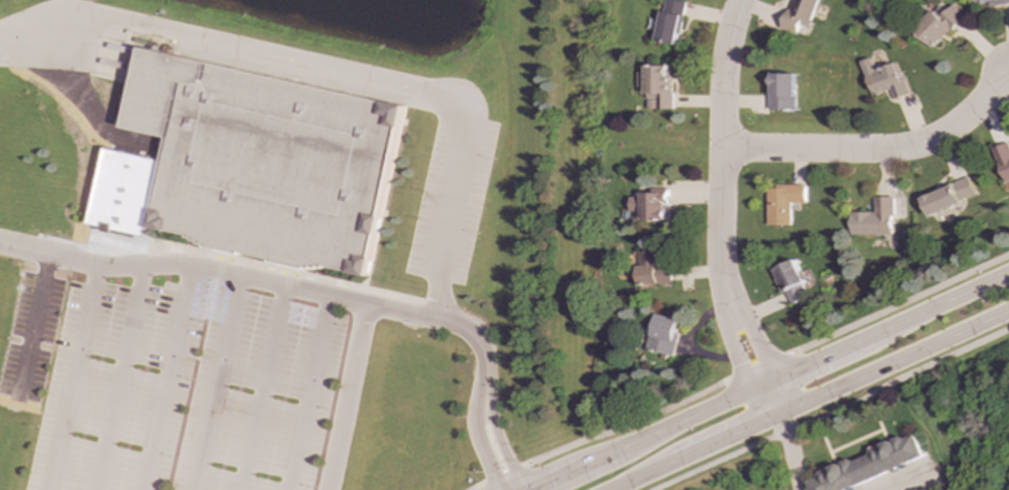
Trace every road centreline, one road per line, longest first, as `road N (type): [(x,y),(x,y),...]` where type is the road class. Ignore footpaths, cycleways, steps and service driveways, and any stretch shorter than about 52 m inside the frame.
road 1 (secondary): [(1008,273),(534,489)]
road 2 (secondary): [(613,489),(1008,311)]
road 3 (residential): [(721,150),(917,146),(1008,77)]
road 4 (residential): [(729,308),(720,108),(738,0)]

